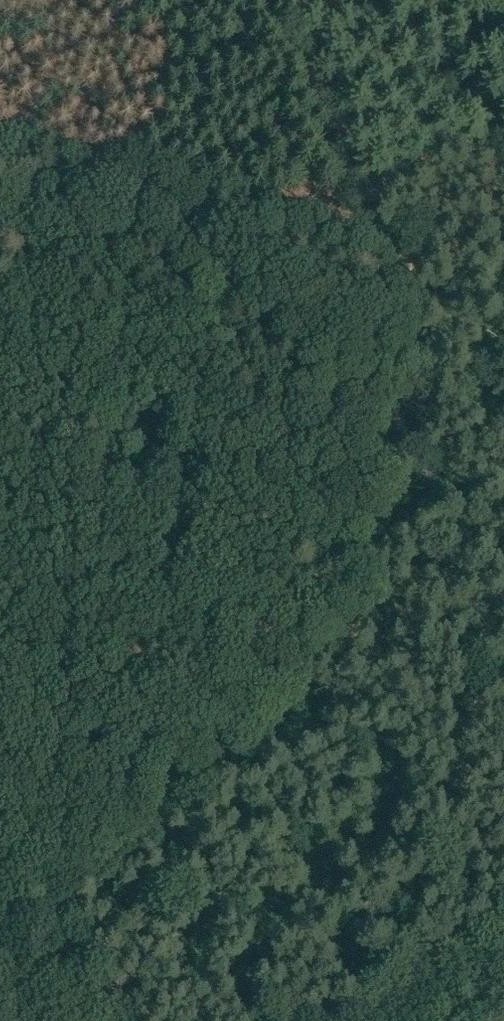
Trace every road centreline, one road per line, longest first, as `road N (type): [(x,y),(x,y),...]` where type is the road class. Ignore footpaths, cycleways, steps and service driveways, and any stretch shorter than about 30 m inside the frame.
road 1 (track): [(0,831),(101,1020)]

